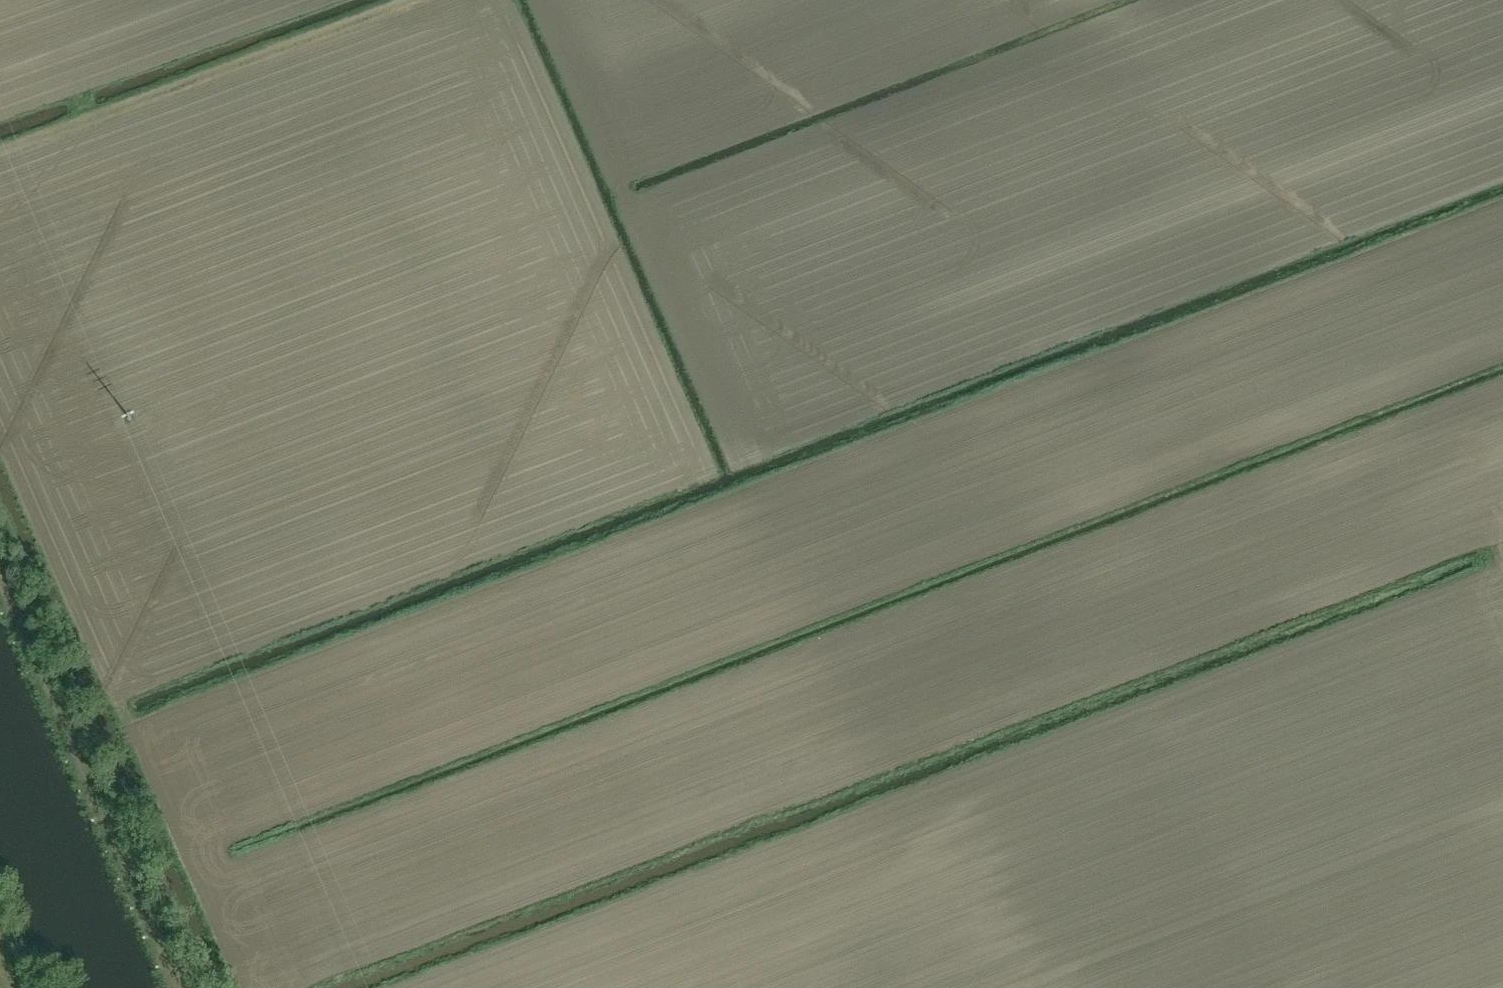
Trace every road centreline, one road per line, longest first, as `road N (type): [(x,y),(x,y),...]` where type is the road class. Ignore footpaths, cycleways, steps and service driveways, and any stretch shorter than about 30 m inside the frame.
road 1 (track): [(0,539),(197,987)]

